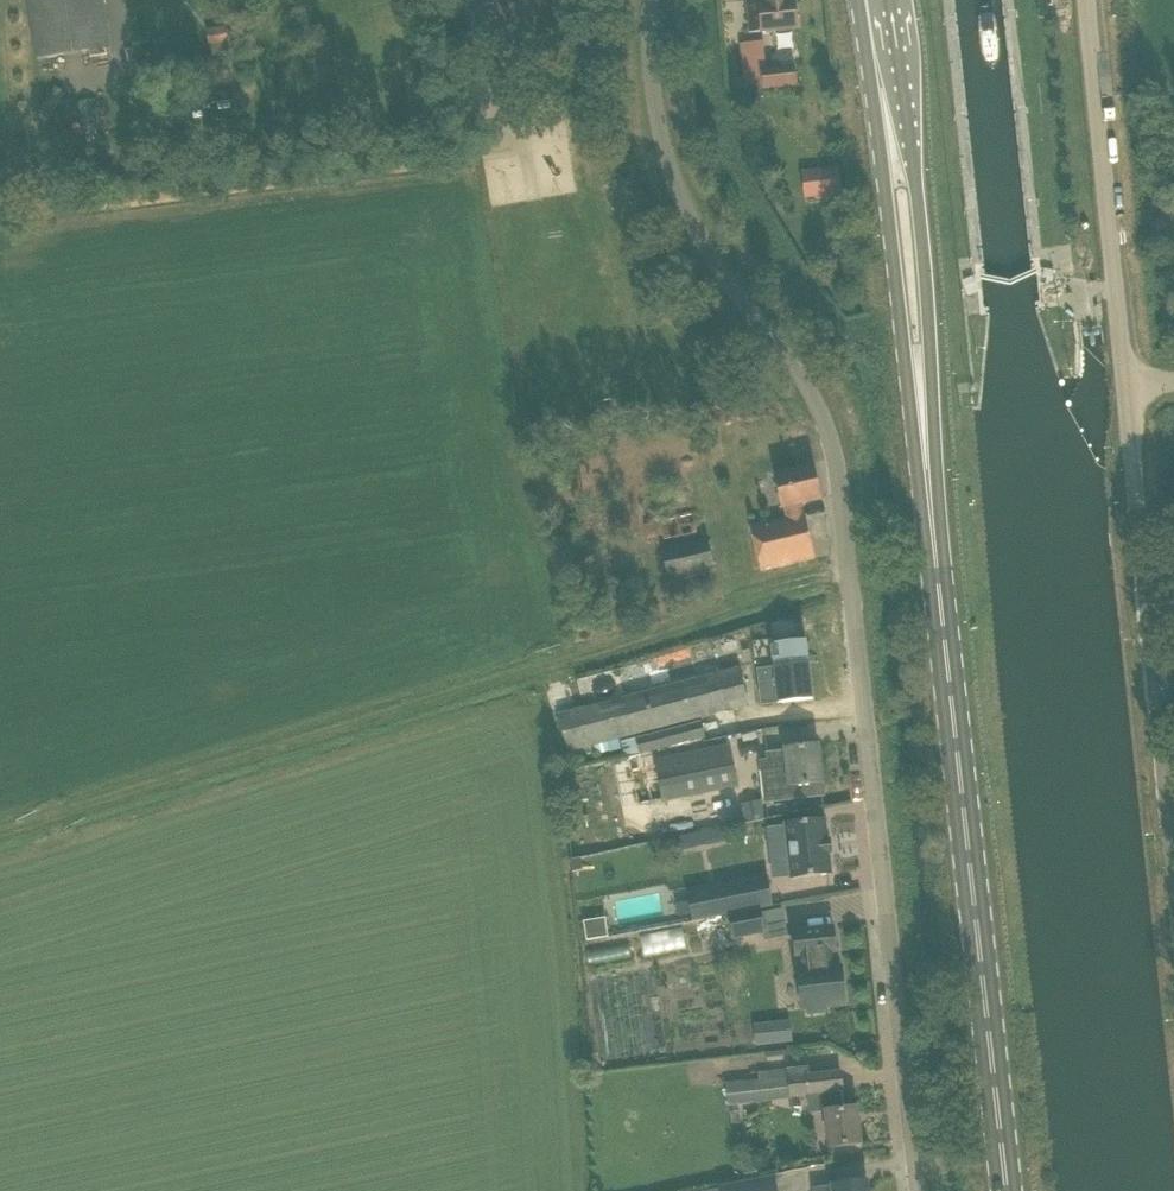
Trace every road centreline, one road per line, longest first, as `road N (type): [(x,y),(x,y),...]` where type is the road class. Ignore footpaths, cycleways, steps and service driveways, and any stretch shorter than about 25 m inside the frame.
road 1 (unclassified): [(917,1190),(842,495),(810,388),(755,317),(675,183),(650,76),(654,0)]
road 2 (track): [(851,572),(769,588),(609,645),(0,832)]
road 3 (primary): [(1007,1190),(926,470)]
road 4 (unclassified): [(1173,842),(1130,387)]
road 5 (unclassified): [(1130,387),(1088,0)]
road 6 (primary): [(926,470),(923,251),(912,147),(887,88)]
road 7 (primary): [(887,88),(880,150),(926,470)]

